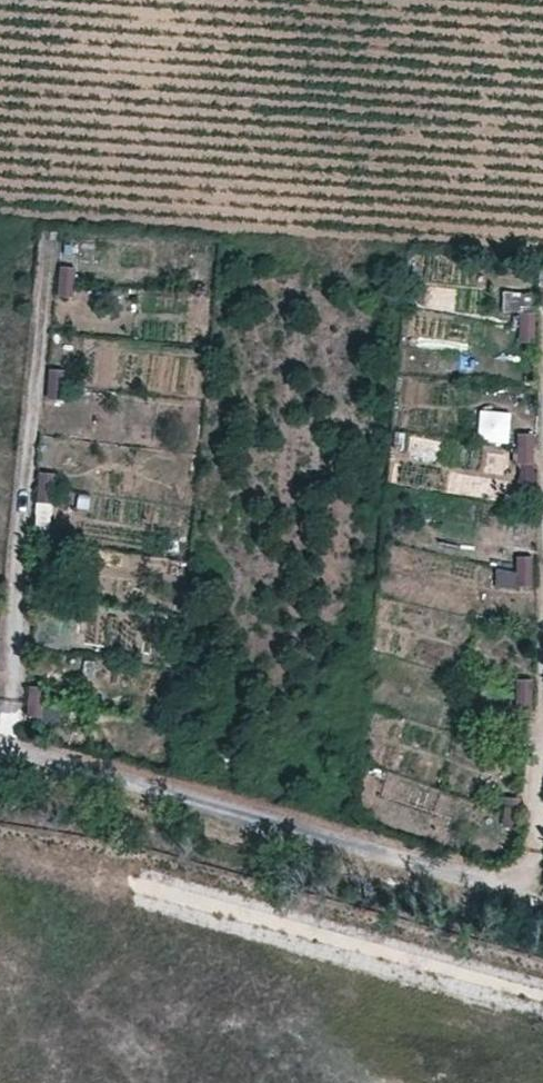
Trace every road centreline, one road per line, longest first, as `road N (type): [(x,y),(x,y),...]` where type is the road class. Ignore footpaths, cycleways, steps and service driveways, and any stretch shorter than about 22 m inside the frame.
road 1 (unclassified): [(542,906),(169,791),(0,750)]

